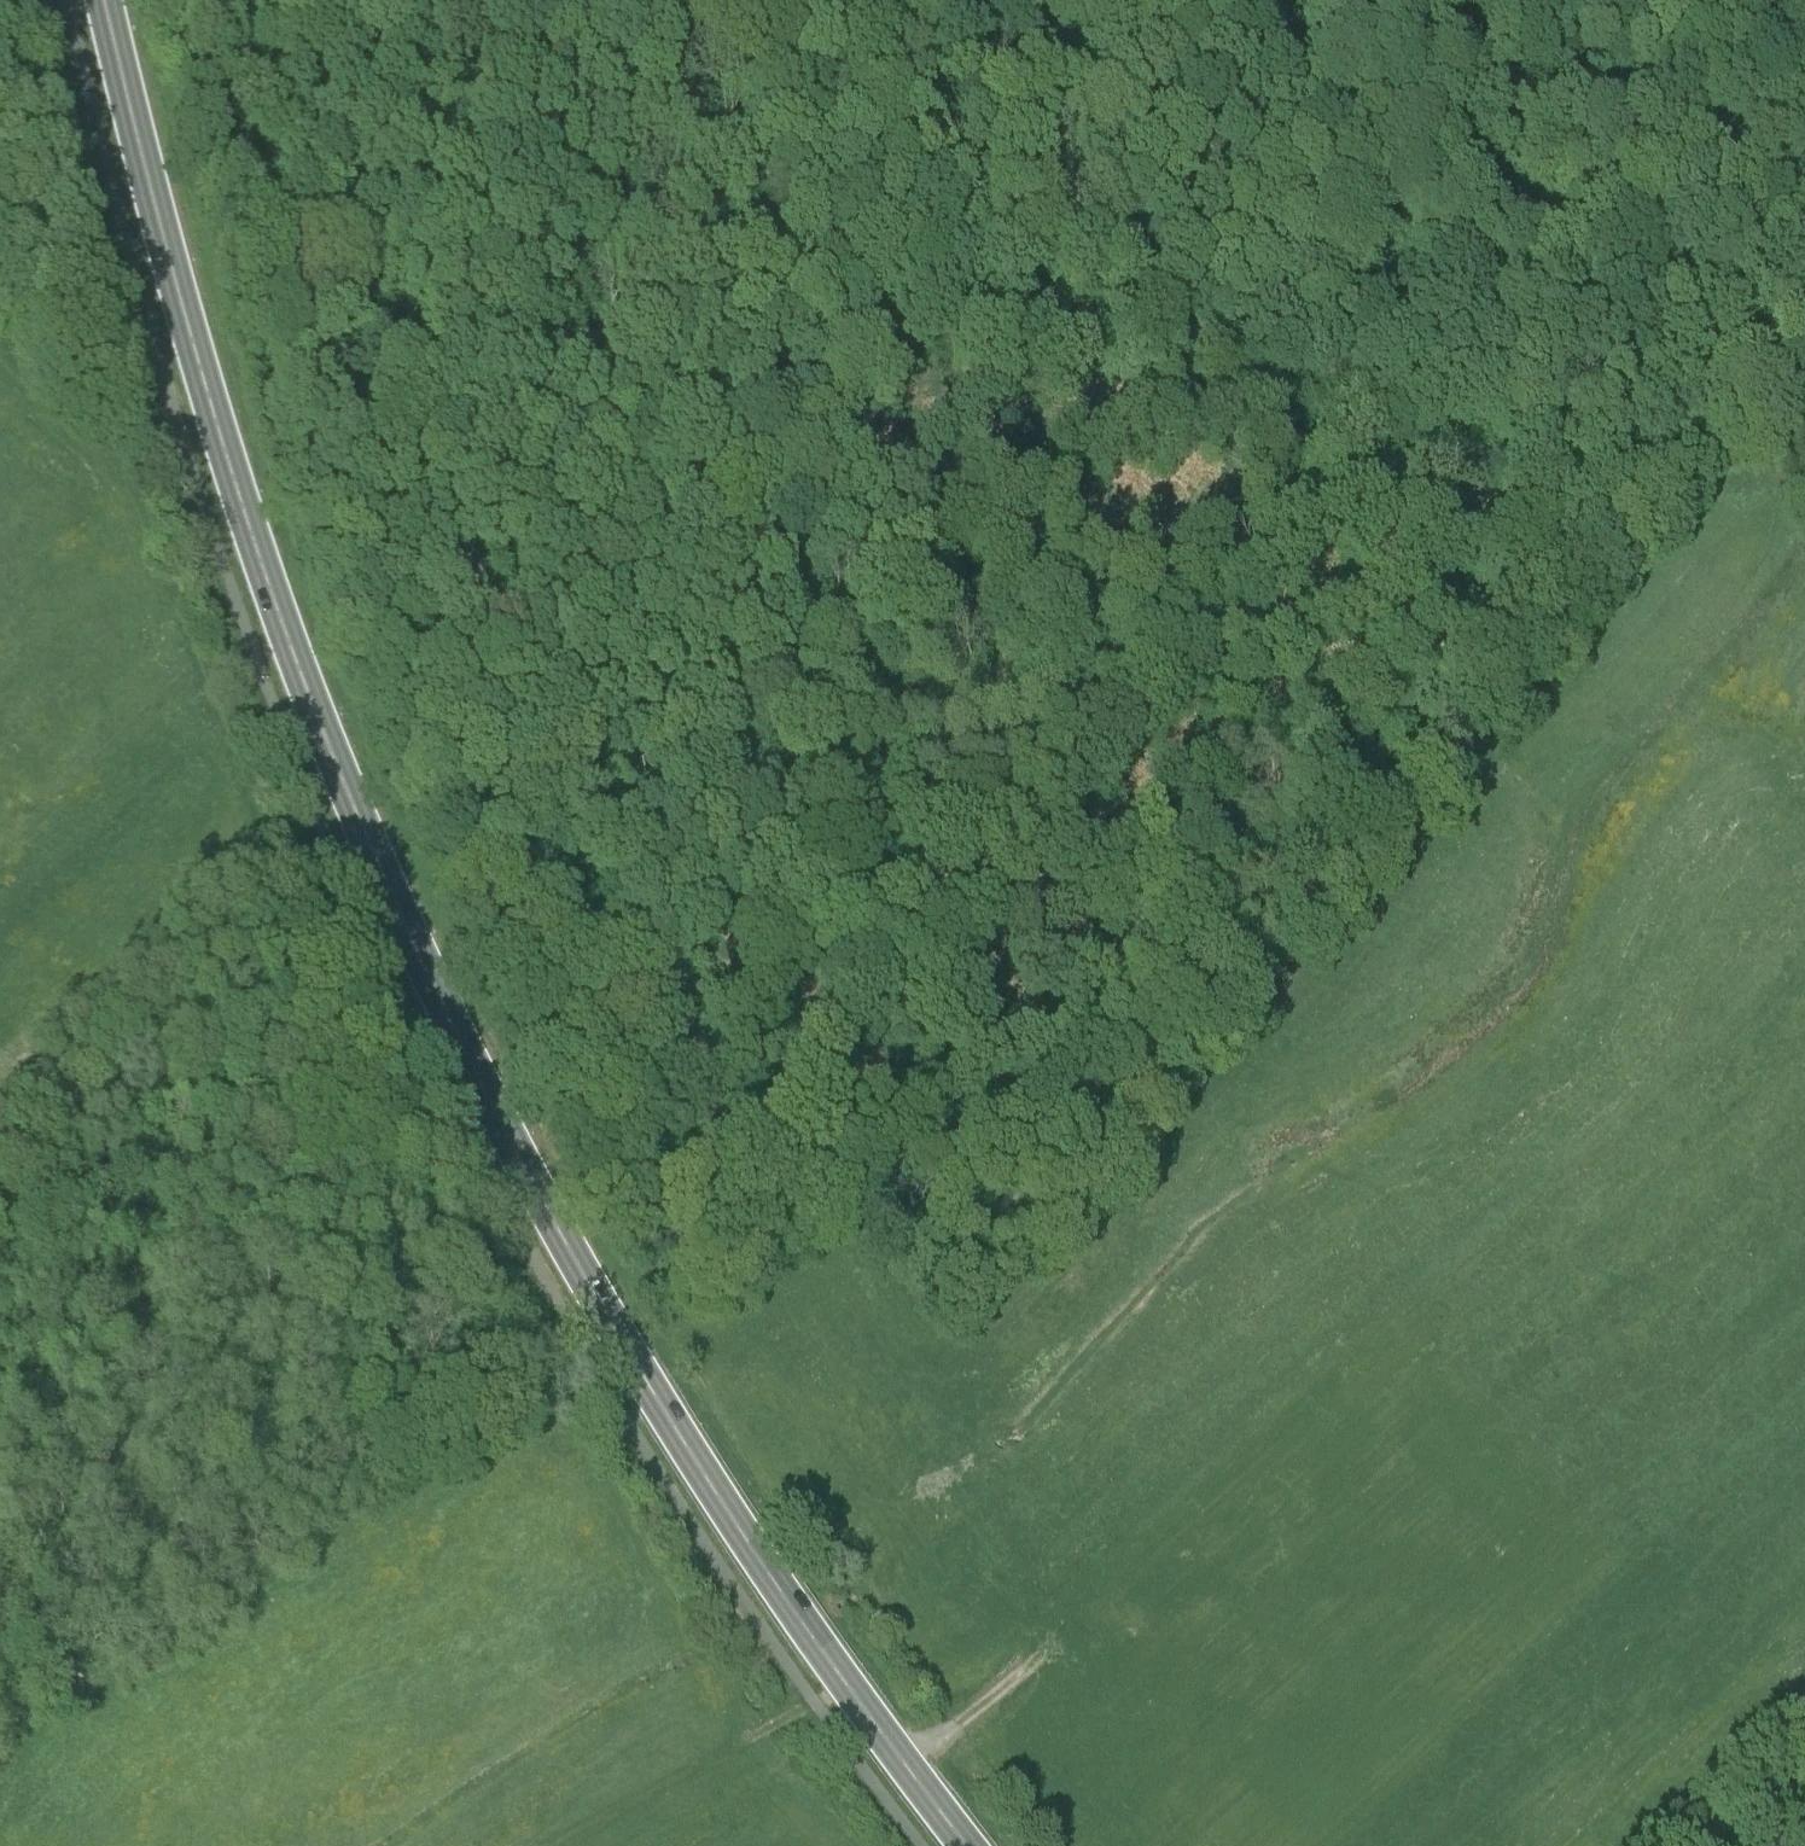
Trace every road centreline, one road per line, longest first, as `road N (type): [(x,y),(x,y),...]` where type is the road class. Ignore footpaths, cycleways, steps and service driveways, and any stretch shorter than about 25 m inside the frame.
road 1 (primary): [(113,0),(289,649),(489,1092),(593,1300),(843,1682),(968,1845)]
road 2 (track): [(548,1845),(843,1682)]

